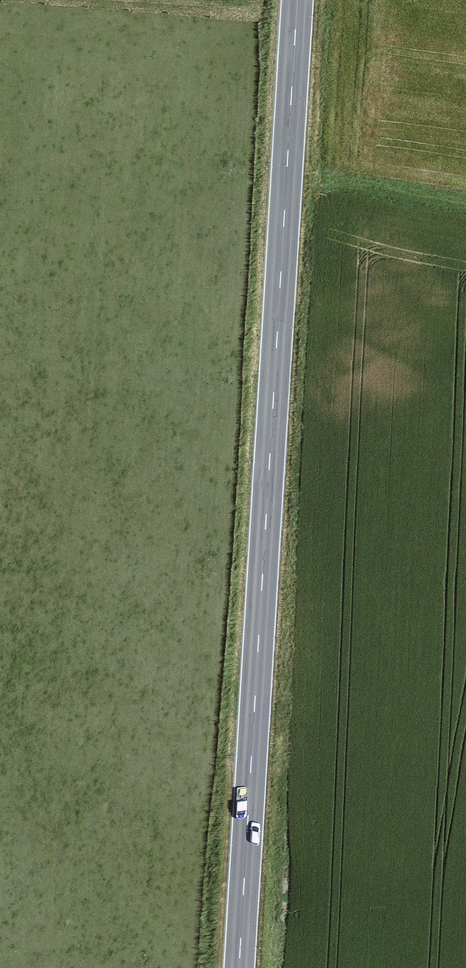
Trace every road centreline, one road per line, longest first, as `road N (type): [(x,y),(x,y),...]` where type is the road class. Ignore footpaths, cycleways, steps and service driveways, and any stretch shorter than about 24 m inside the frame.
road 1 (primary): [(296,0),(239,967)]
road 2 (track): [(124,0),(251,10)]

